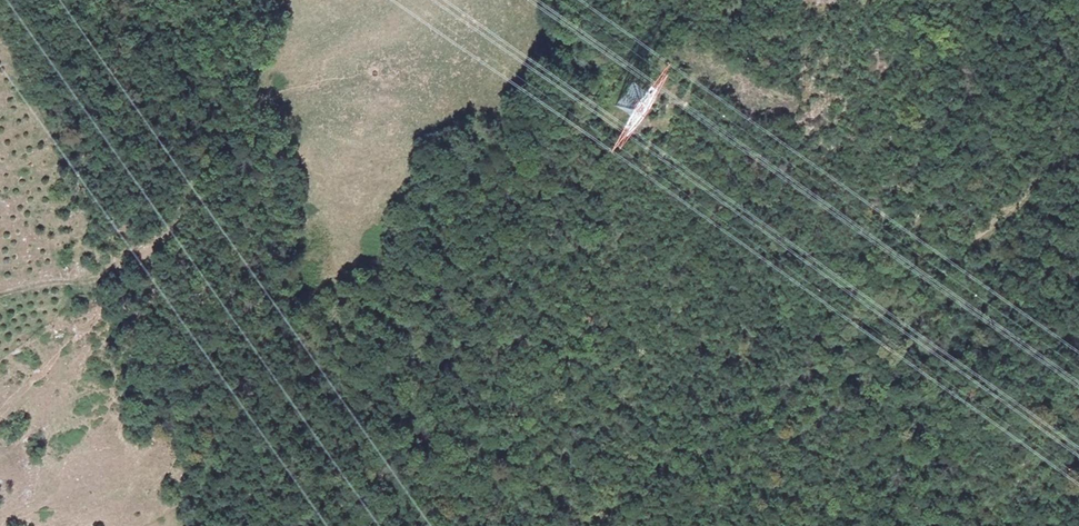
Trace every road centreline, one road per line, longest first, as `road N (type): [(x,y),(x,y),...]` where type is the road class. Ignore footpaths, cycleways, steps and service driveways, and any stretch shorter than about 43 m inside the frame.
road 1 (track): [(0,296),(100,275),(166,229),(219,127),(253,106),(315,88)]

